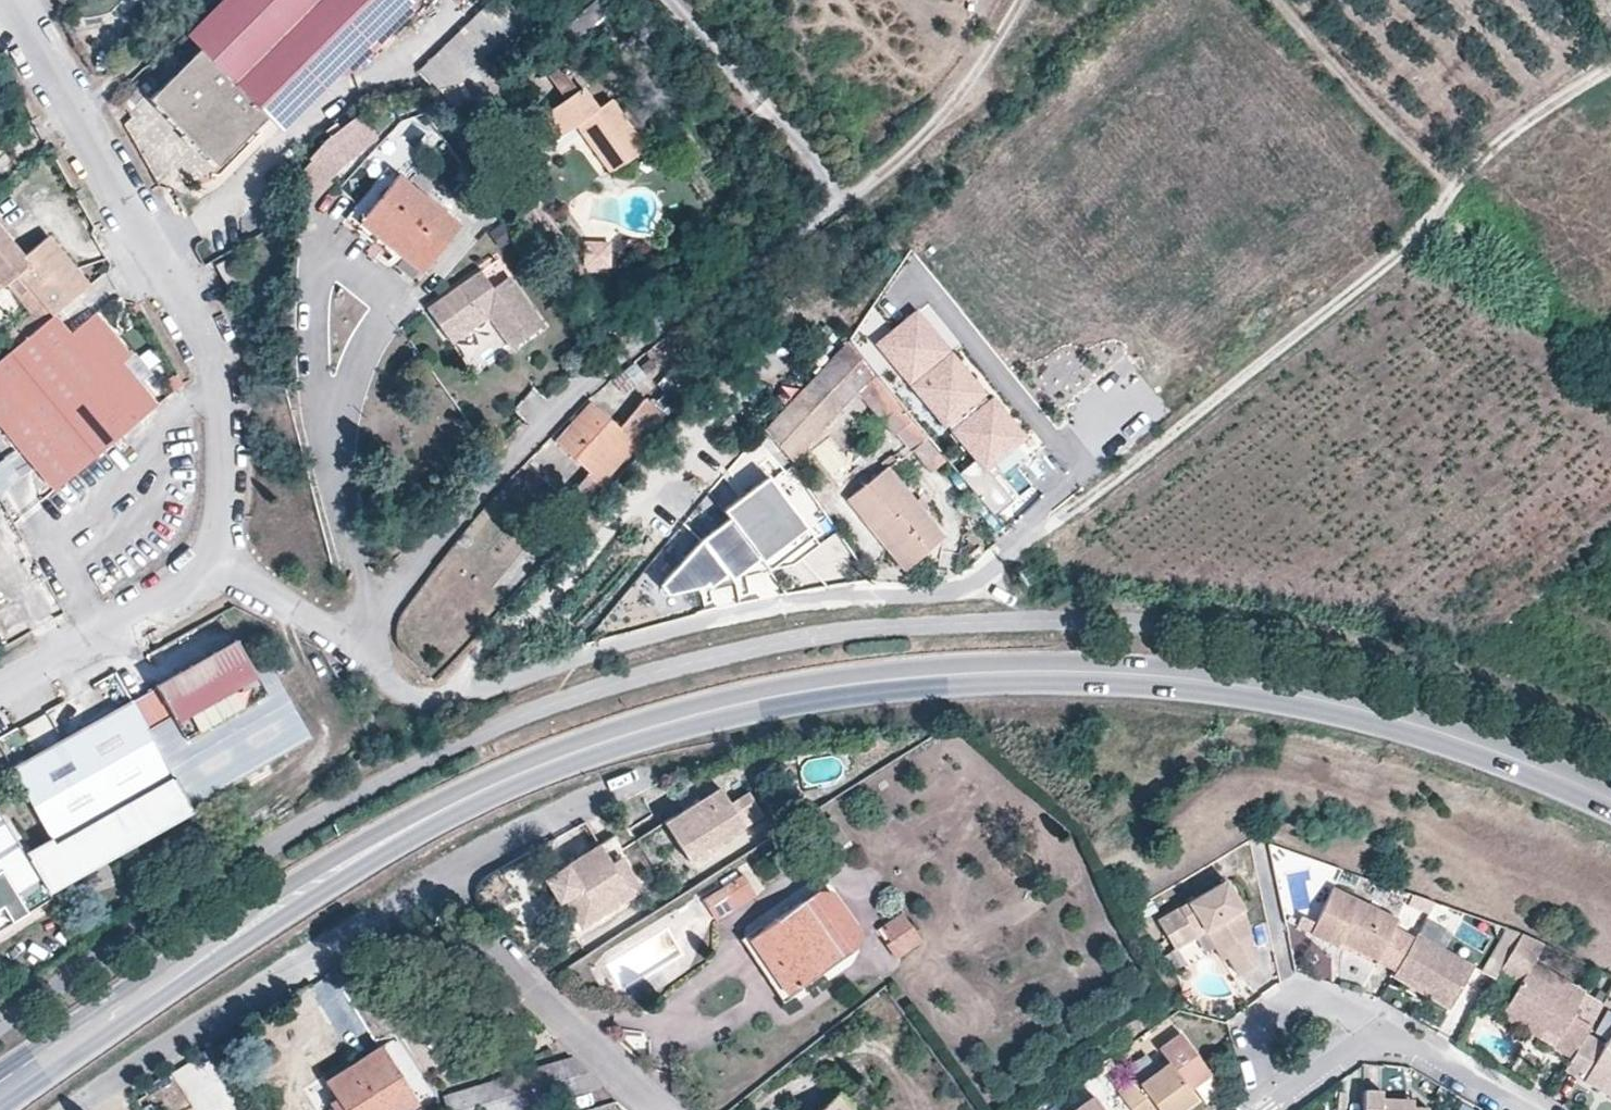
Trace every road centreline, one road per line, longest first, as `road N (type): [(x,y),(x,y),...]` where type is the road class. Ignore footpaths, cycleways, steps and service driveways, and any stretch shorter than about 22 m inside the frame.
road 1 (secondary): [(1610,799),(1478,744),(1329,701),(1166,673),(866,683),(743,701),(470,795),(0,1095)]
road 2 (residential): [(1054,529),(970,590),(743,616),(472,698),(414,696),(388,681),(352,639)]
road 3 (track): [(1610,66),(1501,141),(1452,192),(1427,237),(1054,529)]
road 4 (residential): [(864,182),(803,232),(605,358),(525,431),(352,639)]
road 5 (residential): [(225,553),(225,421),(216,366),(10,0)]
road 6 (residential): [(72,1109),(434,877)]
road 7 (residential): [(434,877),(669,1109)]
road 8 (residential): [(0,695),(181,592),(225,553)]
road 9 (track): [(1270,0),(1414,164),(1452,192)]
road 10 (track): [(1006,0),(957,82),(864,182)]
road 11 (residential): [(1522,1109),(1424,1051),(1373,1037)]
road 12 (residential): [(434,877),(583,806)]
road 13 (residential): [(352,639),(258,588),(225,553)]
road 14 (residential): [(1294,994),(1250,1025),(1272,1100)]
road 15 (residential): [(1373,1037),(1347,1043),(1272,1100)]

